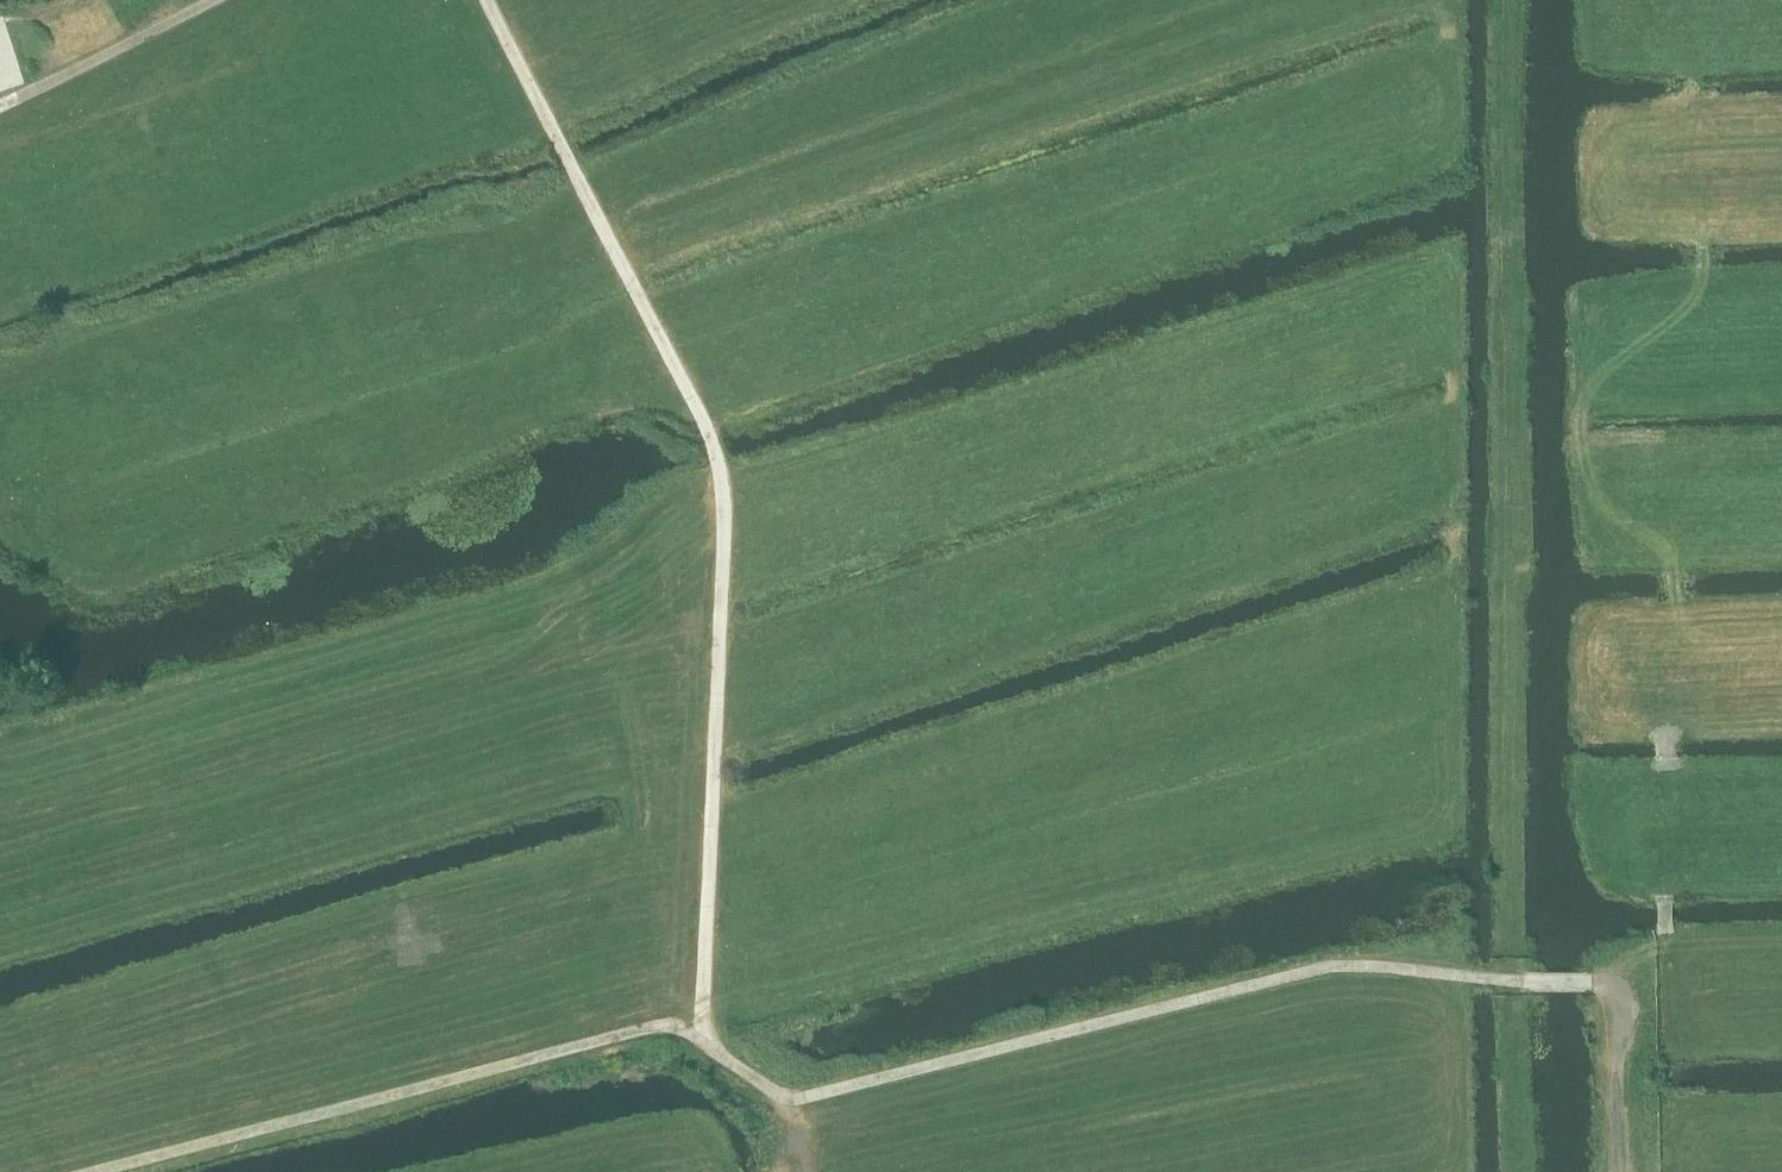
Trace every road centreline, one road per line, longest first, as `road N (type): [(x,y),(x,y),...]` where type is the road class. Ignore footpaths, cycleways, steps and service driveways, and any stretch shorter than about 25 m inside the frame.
road 1 (track): [(1595,982),(1345,966),(795,1101),(679,1026),(644,1027),(110,1171)]
road 2 (track): [(679,1026),(708,925),(722,473)]
road 3 (track): [(492,0),(710,431),(722,473)]
road 4 (track): [(0,98),(74,72),(215,0)]

